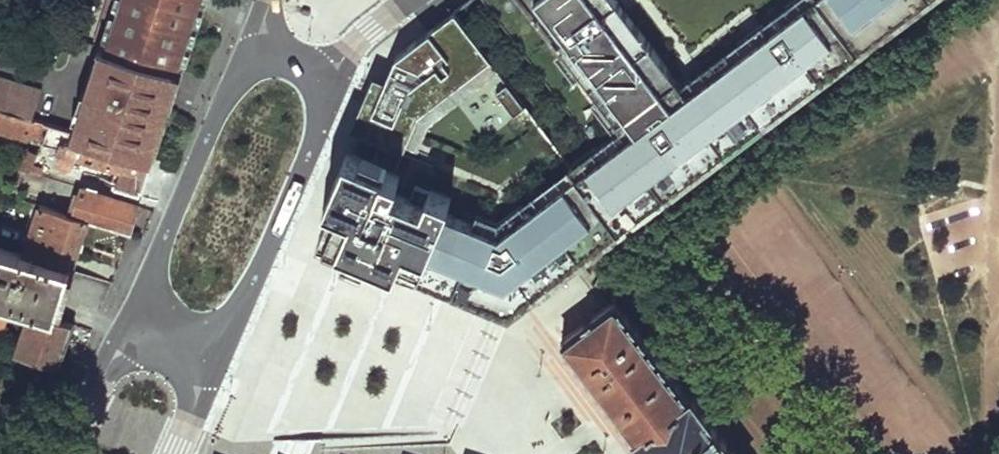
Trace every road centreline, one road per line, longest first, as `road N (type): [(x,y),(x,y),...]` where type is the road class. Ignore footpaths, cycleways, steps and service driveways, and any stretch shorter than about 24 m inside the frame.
road 1 (tertiary): [(202,348),(229,331),(262,263),(321,117),(315,82)]
road 2 (tertiary): [(263,63),(234,83),(214,115),(150,271),(146,328)]
road 3 (tertiary): [(64,453),(101,379),(146,328)]
road 4 (residential): [(315,82),(407,0)]

